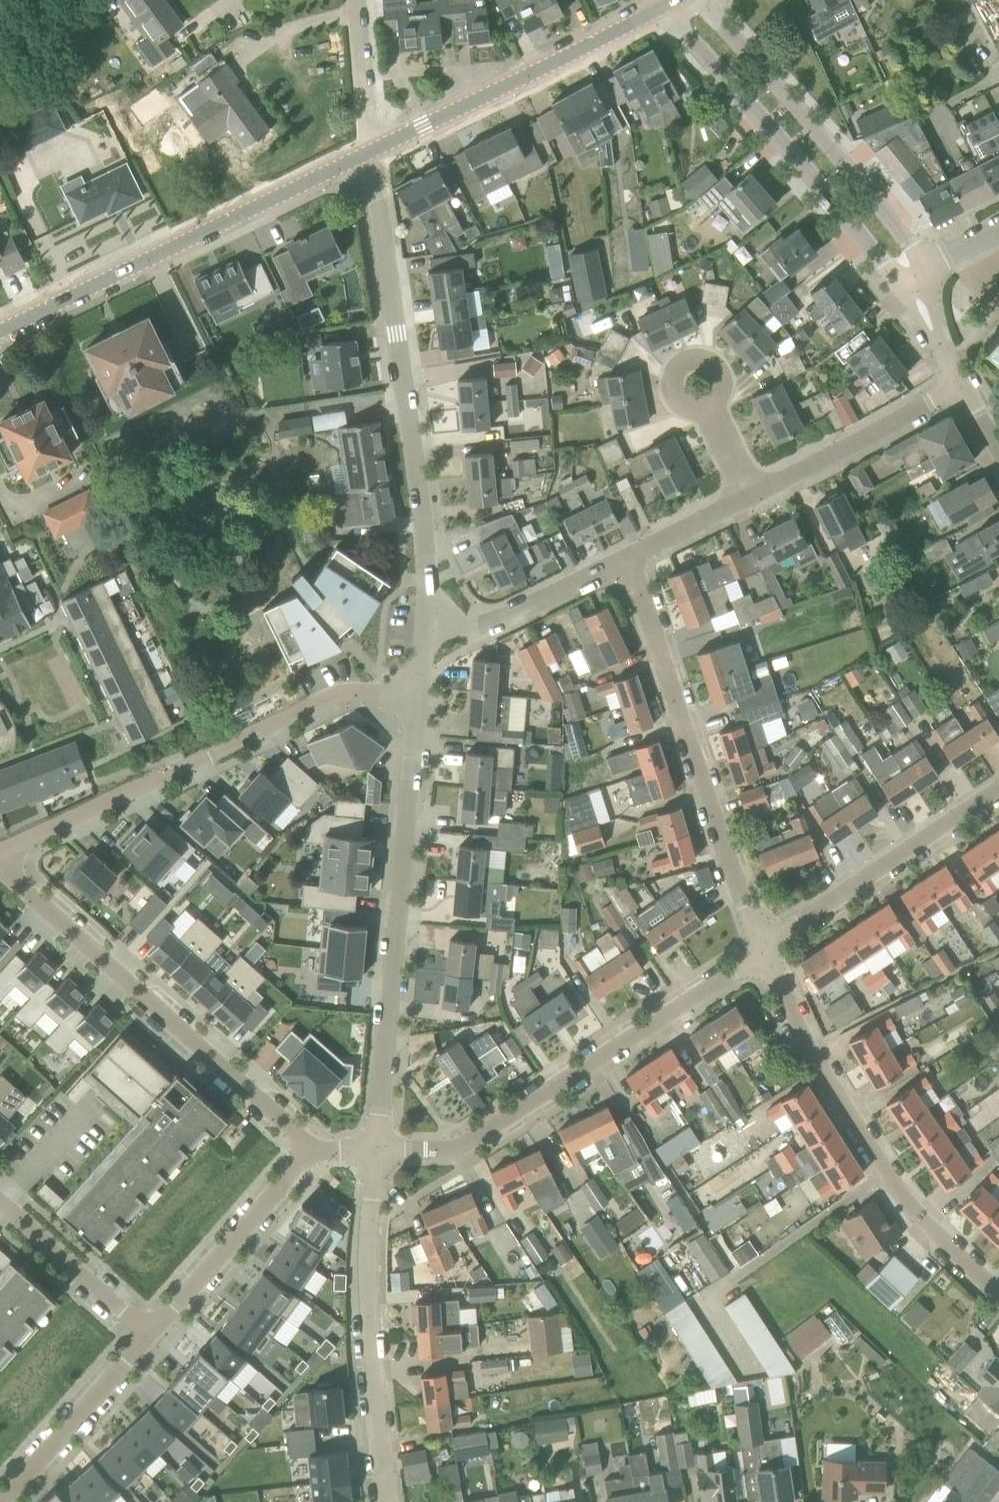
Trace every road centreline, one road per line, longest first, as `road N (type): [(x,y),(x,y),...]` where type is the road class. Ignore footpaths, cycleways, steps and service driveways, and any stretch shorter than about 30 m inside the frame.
road 1 (residential): [(426,625),(423,519),(370,155)]
road 2 (residential): [(0,854),(348,691),(420,697)]
road 3 (residential): [(376,1149),(420,697)]
road 4 (residential): [(376,1149),(457,1148),(762,950)]
road 5 (residential): [(0,863),(311,1150)]
road 6 (residential): [(998,1294),(918,1214),(867,1142),(810,1052),(762,950)]
road 7 (residential): [(762,950),(630,556)]
road 8 (tertiary): [(0,331),(370,155)]
road 9 (residential): [(630,556),(963,384)]
road 10 (residential): [(661,9),(904,286)]
road 11 (residential): [(387,1501),(367,1248),(376,1149)]
road 12 (residential): [(932,263),(699,0)]
road 13 (tertiary): [(370,155),(661,9)]
road 14 (residential): [(762,950),(998,788)]
road 15 (residential): [(311,1150),(148,1335)]
road 16 (residential): [(148,1335),(0,1501)]
road 17 (residential): [(426,625),(475,628),(630,556)]
road 18 (residential): [(0,1202),(148,1335)]

